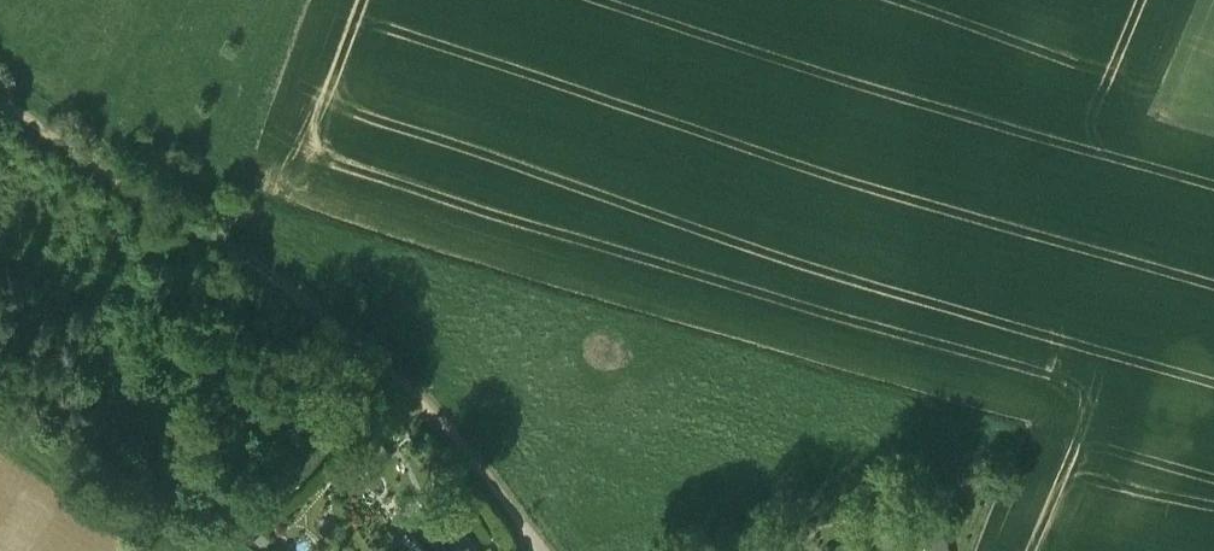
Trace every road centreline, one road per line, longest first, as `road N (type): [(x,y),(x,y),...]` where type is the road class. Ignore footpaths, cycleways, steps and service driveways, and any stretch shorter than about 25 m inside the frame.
road 1 (track): [(0,102),(362,355),(421,409),(535,550)]

